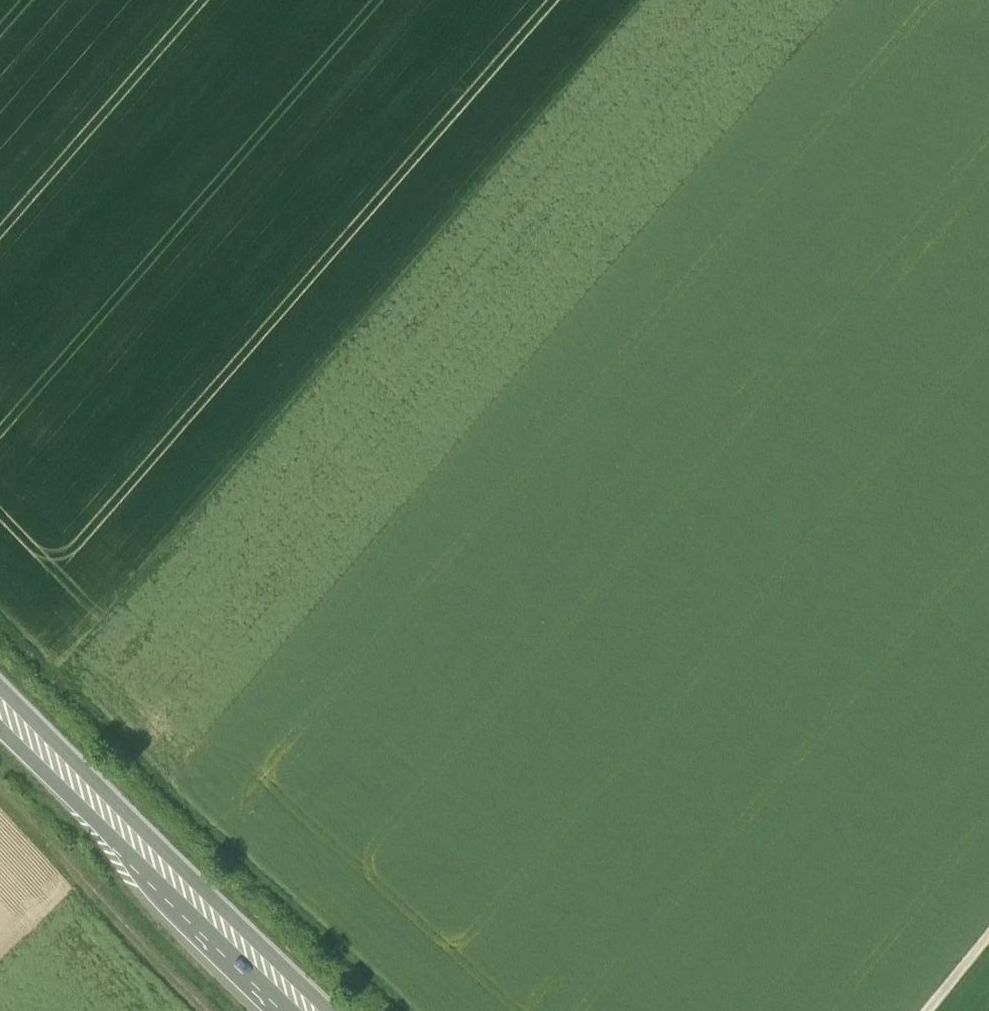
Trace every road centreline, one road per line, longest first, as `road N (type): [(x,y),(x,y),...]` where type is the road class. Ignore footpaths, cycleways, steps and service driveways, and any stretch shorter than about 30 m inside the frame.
road 1 (track): [(419,1010),(0,596)]
road 2 (trunk): [(0,705),(306,1010)]
road 3 (track): [(199,1010),(0,794)]

